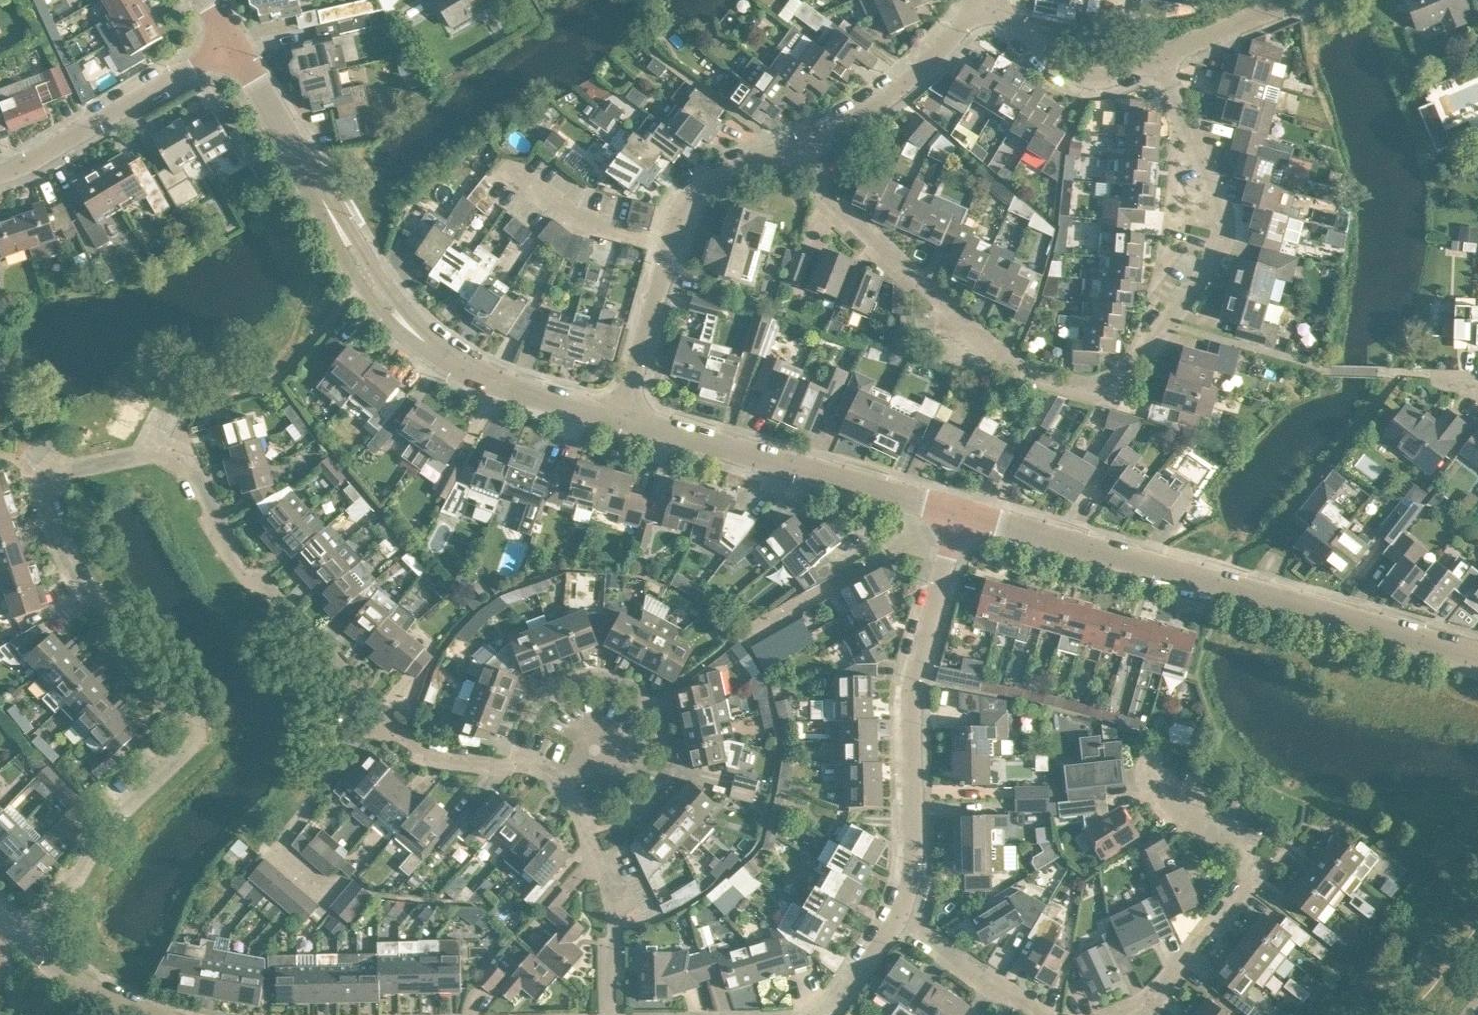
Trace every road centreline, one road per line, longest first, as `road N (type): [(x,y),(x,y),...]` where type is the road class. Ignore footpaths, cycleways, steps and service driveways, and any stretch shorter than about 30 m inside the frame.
road 1 (residential): [(560,783),(527,768),(431,761),(406,741),(251,583),(173,456),(148,452),(35,479),(56,540),(109,630),(201,725),(192,746),(93,839),(25,944)]
road 2 (residential): [(804,142),(837,211),(920,281),(1043,383),(1098,389),(1118,377),(1219,256),(1226,221),(1158,62)]
road 3 (unclassified): [(624,419),(522,393),(461,362),(387,304),(232,40)]
road 4 (unclassified): [(1477,653),(961,515)]
road 5 (residential): [(961,515),(920,660),(917,853),(896,921)]
road 6 (residential): [(1120,1014),(1158,997),(1243,890),(1261,879),(1139,762)]
road 7 (residential): [(624,419),(681,206),(703,183),(804,142)]
road 8 (unclassified): [(961,515),(624,419)]
road 9 (residential): [(0,172),(38,159),(232,40)]
road 10 (residential): [(612,1014),(615,924),(605,869),(579,805),(560,783)]
road 11 (residential): [(804,142),(884,99),(990,1)]
road 12 (residential): [(1158,62),(1092,82),(1065,72),(990,1)]
road 13 (residential): [(896,921),(1038,1014)]
road 14 (residential): [(1303,0),(1158,62)]
road 15 (residential): [(159,1014),(103,993),(25,944)]
road 16 (residential): [(896,921),(844,991),(815,1014)]

